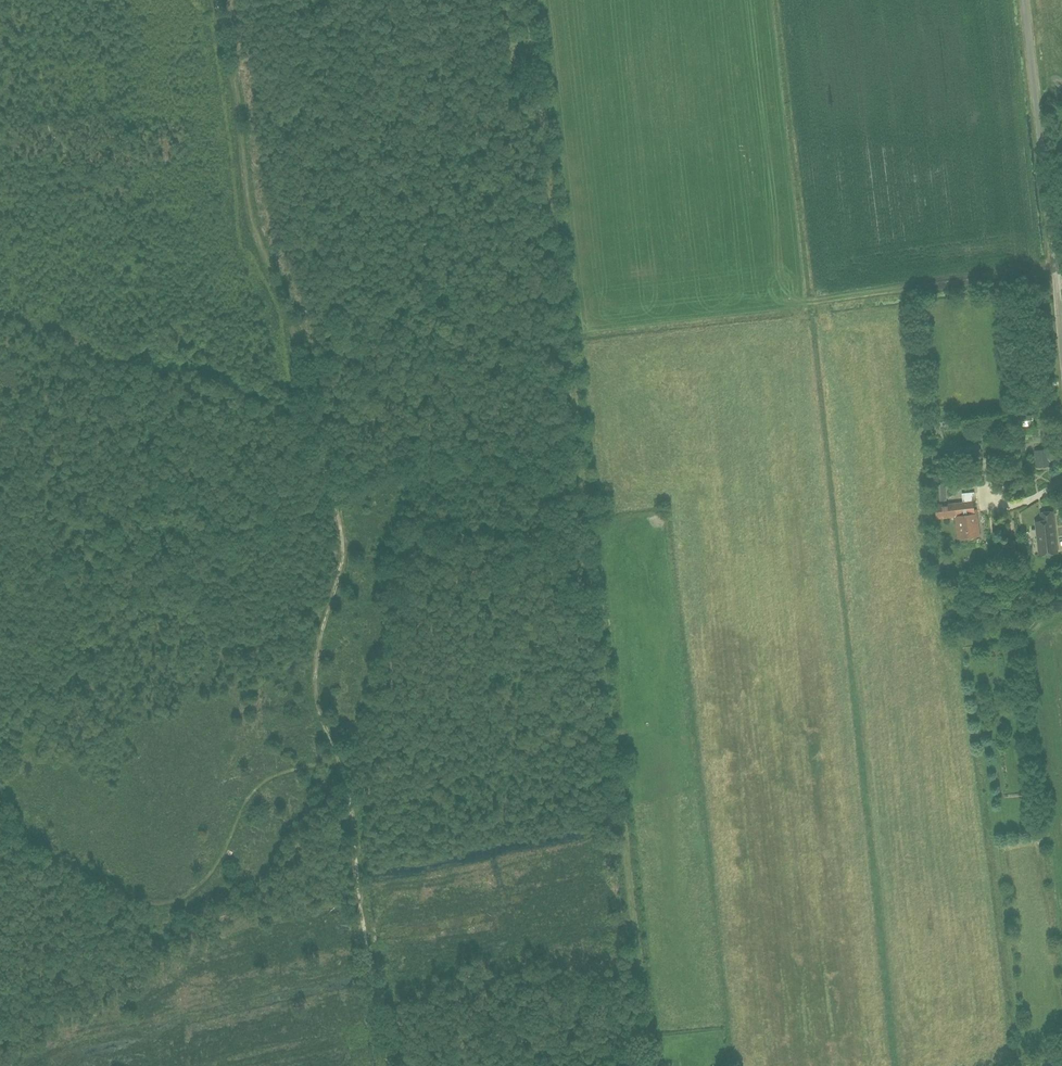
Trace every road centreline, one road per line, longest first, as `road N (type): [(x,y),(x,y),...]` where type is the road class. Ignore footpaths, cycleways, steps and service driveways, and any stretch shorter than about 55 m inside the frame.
road 1 (track): [(532,0),(583,470),(495,452),(437,450),(401,458)]
road 2 (residential): [(1061,342),(1024,0)]

